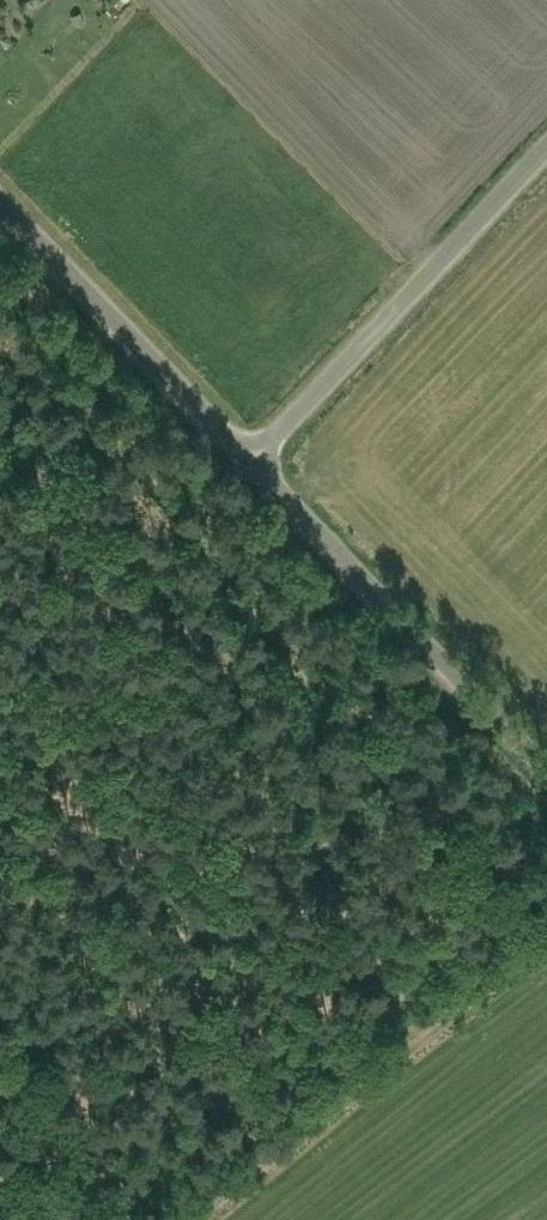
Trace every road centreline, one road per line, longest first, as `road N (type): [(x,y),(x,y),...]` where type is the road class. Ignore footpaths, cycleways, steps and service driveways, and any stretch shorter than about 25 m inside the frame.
road 1 (track): [(546,945),(192,1219)]
road 2 (unclassified): [(253,462),(546,147)]
road 3 (unclassified): [(546,764),(253,462)]
road 4 (unclassified): [(253,462),(0,201)]

